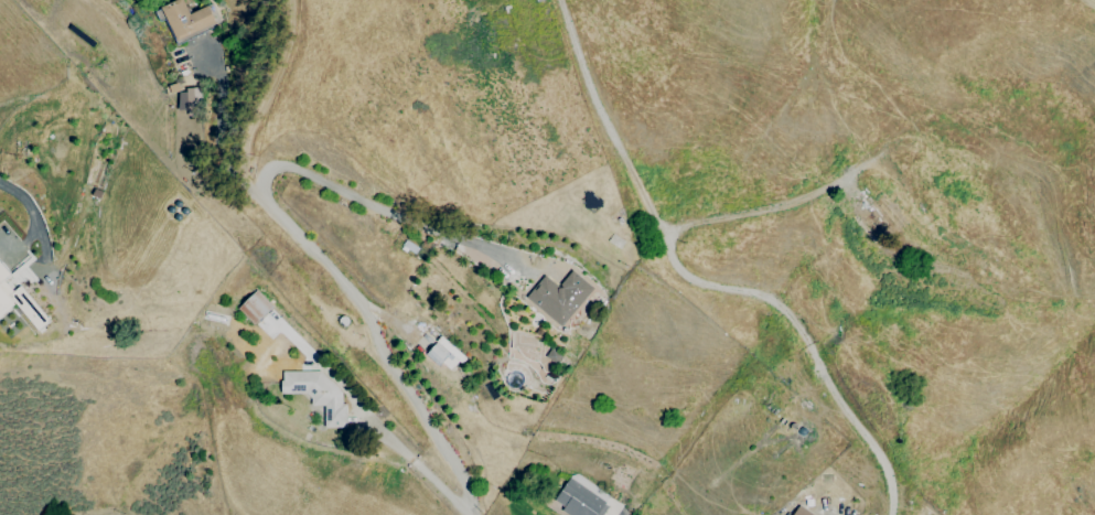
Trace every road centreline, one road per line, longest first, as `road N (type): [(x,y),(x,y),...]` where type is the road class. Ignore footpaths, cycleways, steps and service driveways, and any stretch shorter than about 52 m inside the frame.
road 1 (residential): [(470,514),(471,492),(374,337),(367,310),(266,202),(268,179),(281,167),(294,168),(520,265)]
road 2 (residential): [(887,514),(891,483),(807,341),(766,298),(690,278),(670,254),(588,85),(561,0)]
road 3 (residential): [(663,229),(763,213),(852,183)]

